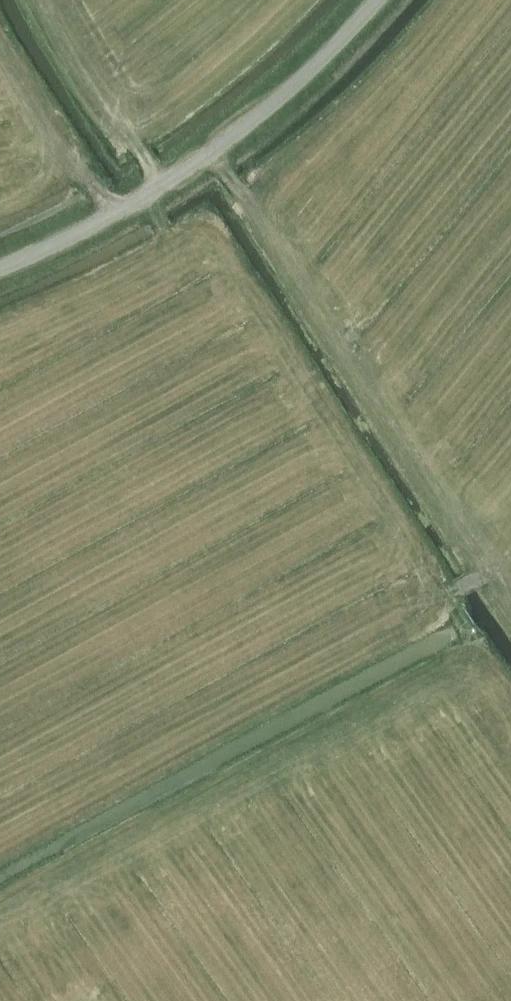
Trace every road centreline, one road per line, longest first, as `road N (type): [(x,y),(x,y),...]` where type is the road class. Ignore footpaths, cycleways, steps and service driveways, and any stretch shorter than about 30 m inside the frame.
road 1 (unclassified): [(0,275),(110,223),(230,145),(382,0)]

